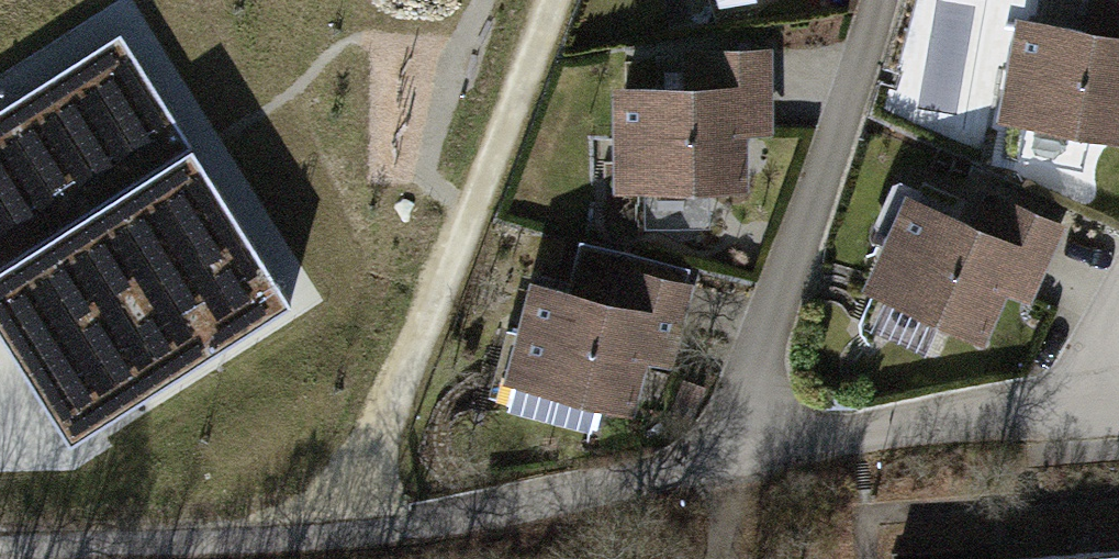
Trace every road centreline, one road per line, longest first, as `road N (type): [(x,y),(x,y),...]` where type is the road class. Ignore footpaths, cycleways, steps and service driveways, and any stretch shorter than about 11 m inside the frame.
road 1 (residential): [(545,0),(473,200),(338,531)]
road 2 (residential): [(732,461),(756,347),(868,0)]
road 3 (residential): [(732,461),(338,531)]
road 4 (residential): [(338,531),(0,548)]
road 5 (residential): [(1067,425),(732,461)]
road 6 (residential): [(1067,425),(1118,316)]

